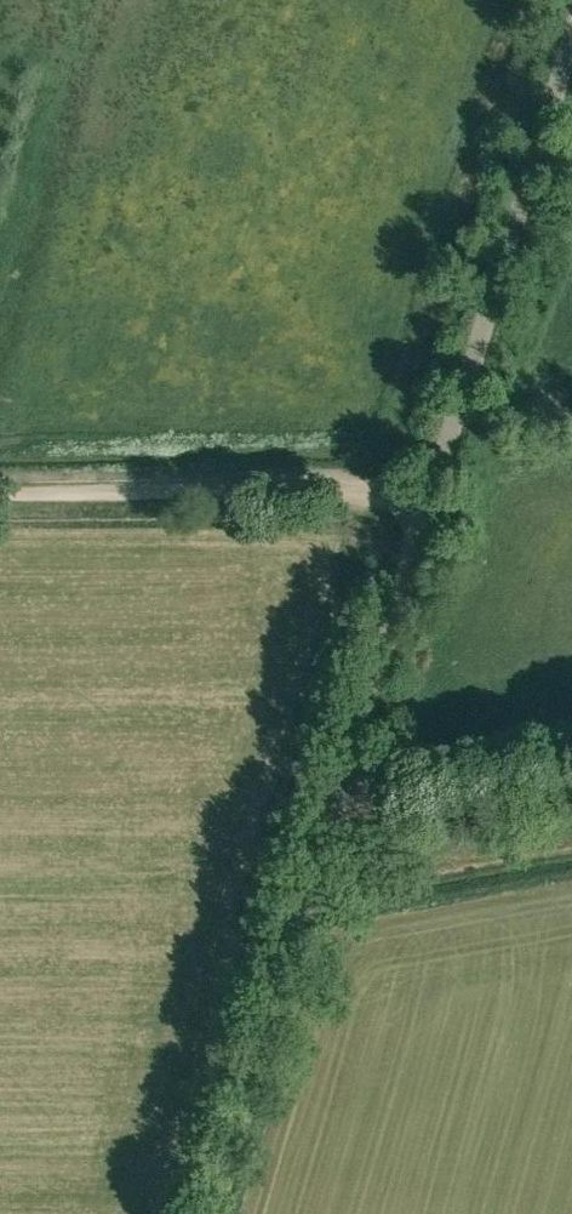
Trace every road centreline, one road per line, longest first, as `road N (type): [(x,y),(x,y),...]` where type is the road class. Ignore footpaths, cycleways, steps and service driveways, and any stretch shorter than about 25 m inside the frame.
road 1 (unclassified): [(213,1213),(326,816),(571,32)]
road 2 (track): [(432,490),(0,497)]
road 3 (track): [(326,816),(367,822),(571,785)]

